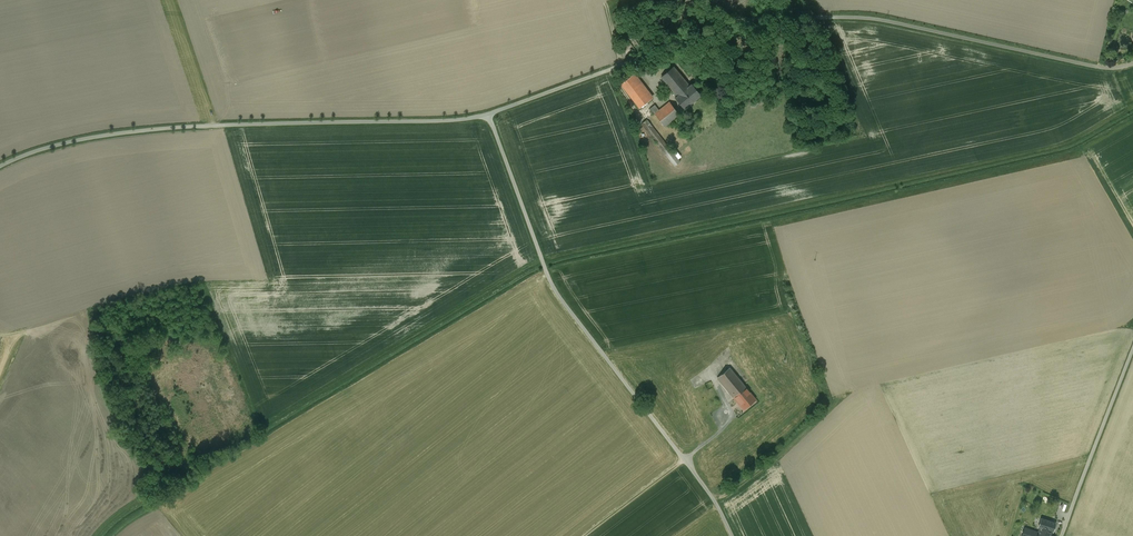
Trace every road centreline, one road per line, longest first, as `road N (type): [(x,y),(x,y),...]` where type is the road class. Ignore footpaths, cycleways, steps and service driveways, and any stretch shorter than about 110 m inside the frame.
road 1 (unclassified): [(1132,63),(1098,67),(873,18),(751,19),(487,114)]
road 2 (unclassified): [(487,114),(131,132),(57,144),(0,166)]
road 3 (unclassified): [(487,114),(555,289),(709,492),(732,535)]
road 4 (unclassified): [(1132,348),(1061,535)]

